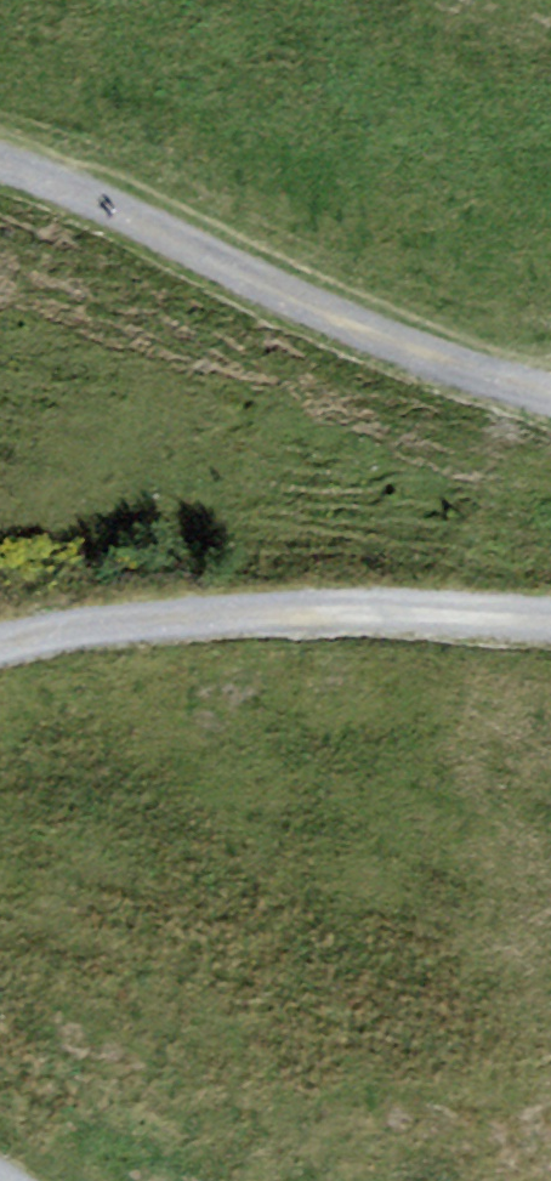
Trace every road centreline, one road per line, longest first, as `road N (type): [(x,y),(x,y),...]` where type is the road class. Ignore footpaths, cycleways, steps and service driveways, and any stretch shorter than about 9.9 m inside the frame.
road 1 (track): [(550,396),(396,345),(75,193),(0,170)]
road 2 (track): [(0,646),(142,617),(458,601),(550,608)]

